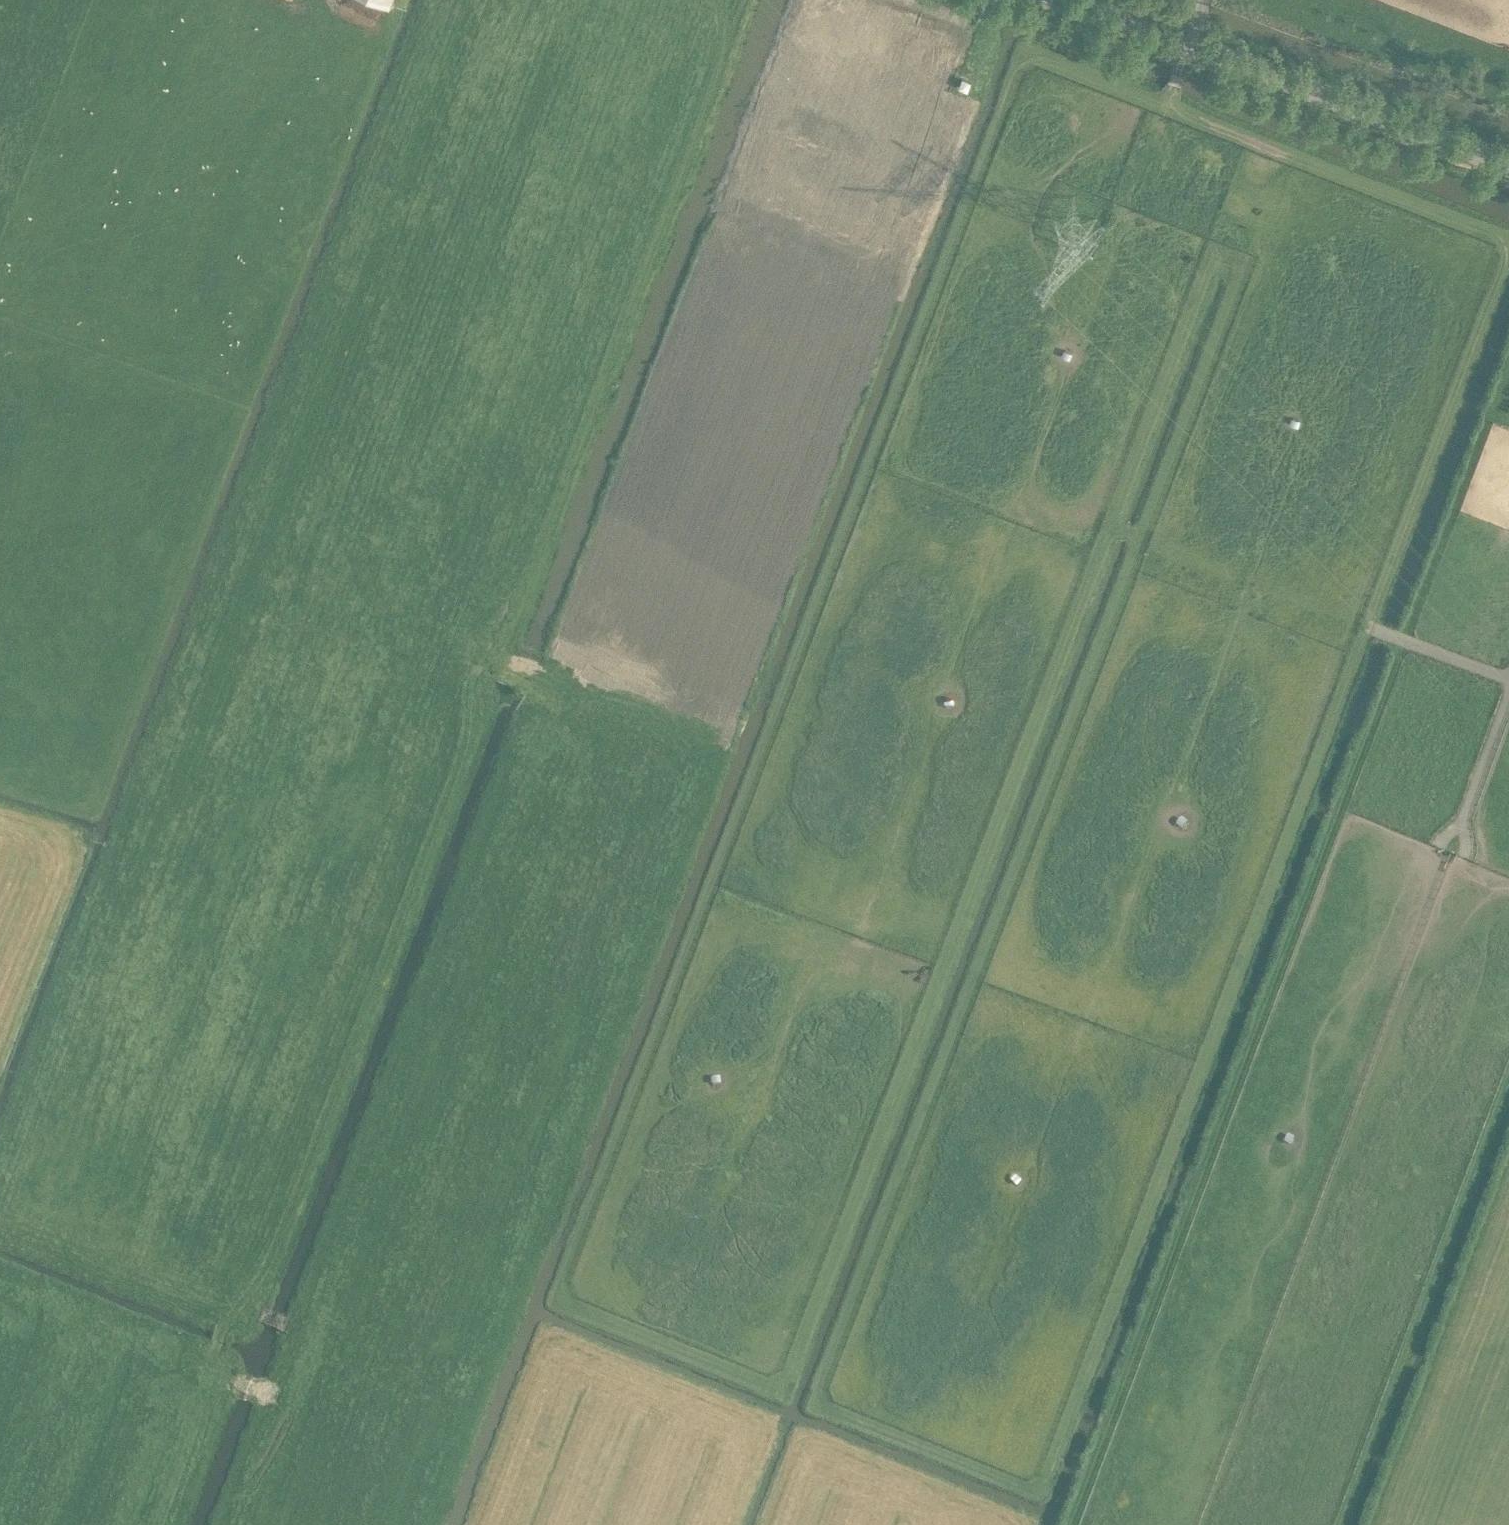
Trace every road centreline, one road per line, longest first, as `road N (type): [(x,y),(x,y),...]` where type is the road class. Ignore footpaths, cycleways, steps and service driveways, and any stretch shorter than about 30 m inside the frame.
road 1 (tertiary): [(1508,169),(1063,0)]

